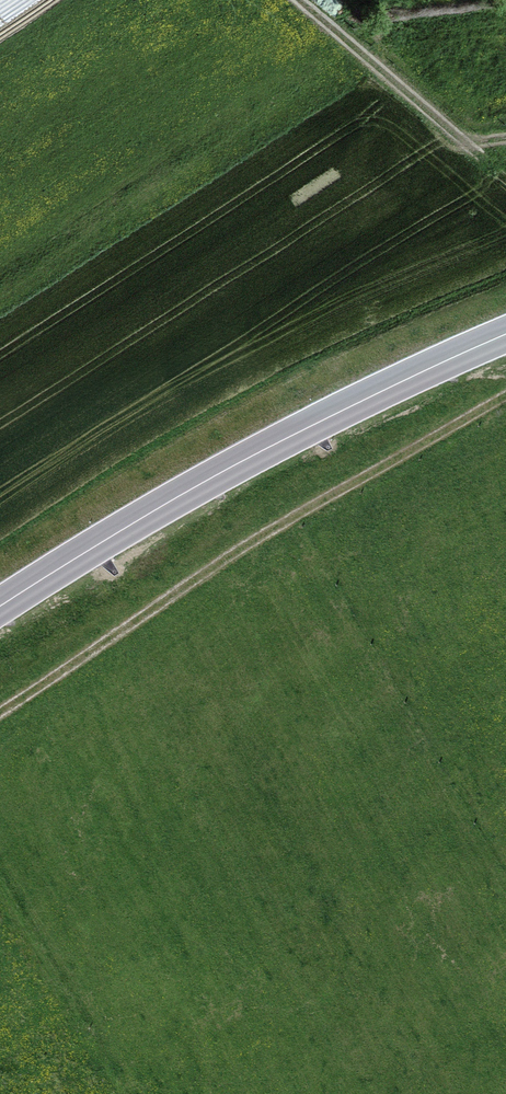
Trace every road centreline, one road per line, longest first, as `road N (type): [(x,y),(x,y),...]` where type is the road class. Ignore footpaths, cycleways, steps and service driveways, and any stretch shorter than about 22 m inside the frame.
road 1 (track): [(505,398),(281,524),(0,713)]
road 2 (primary): [(0,606),(253,456),(505,334)]
road 3 (track): [(299,0),(505,181)]

